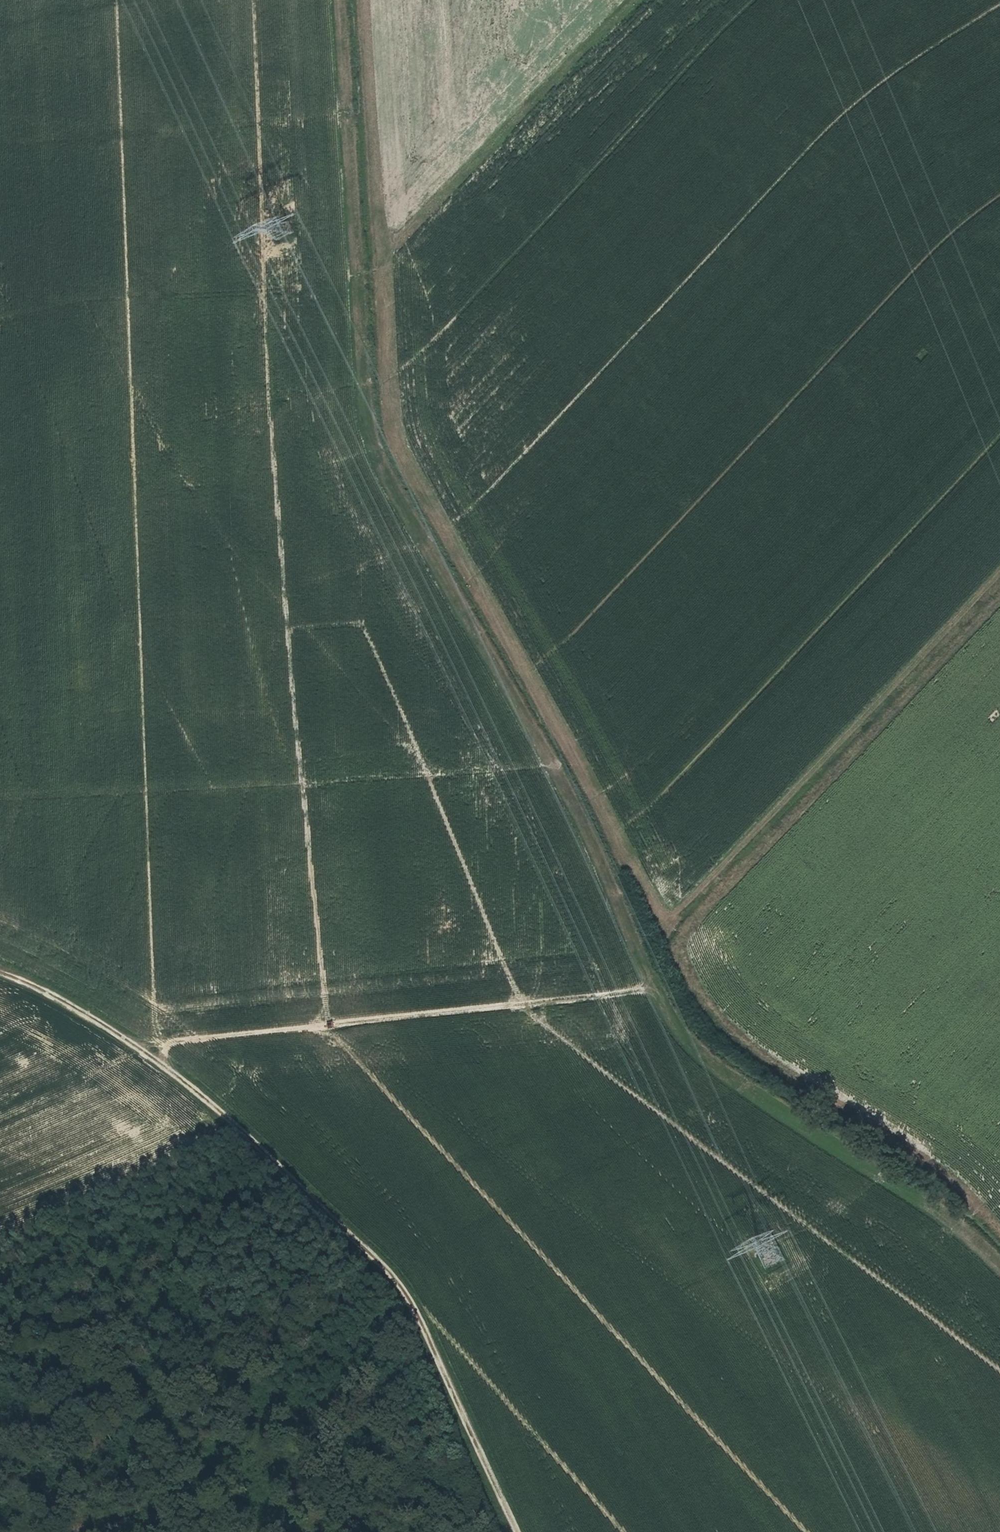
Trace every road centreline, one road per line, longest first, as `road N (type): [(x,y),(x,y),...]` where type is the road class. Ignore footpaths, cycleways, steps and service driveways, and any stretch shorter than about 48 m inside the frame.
road 1 (track): [(0,975),(157,1061),(386,1275),(514,1531)]

